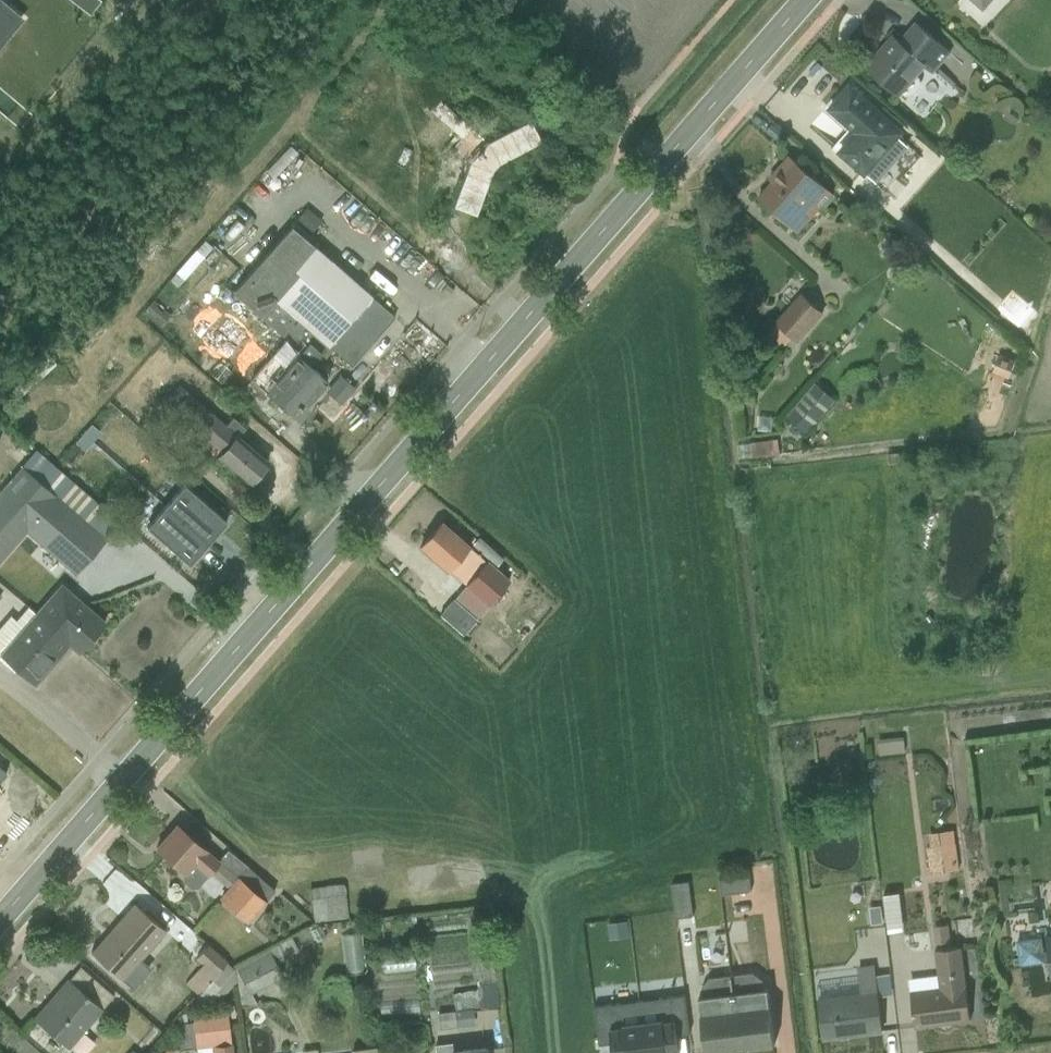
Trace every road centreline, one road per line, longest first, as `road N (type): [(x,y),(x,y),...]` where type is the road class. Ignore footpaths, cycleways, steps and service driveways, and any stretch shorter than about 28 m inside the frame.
road 1 (primary): [(805,0),(0,919)]

